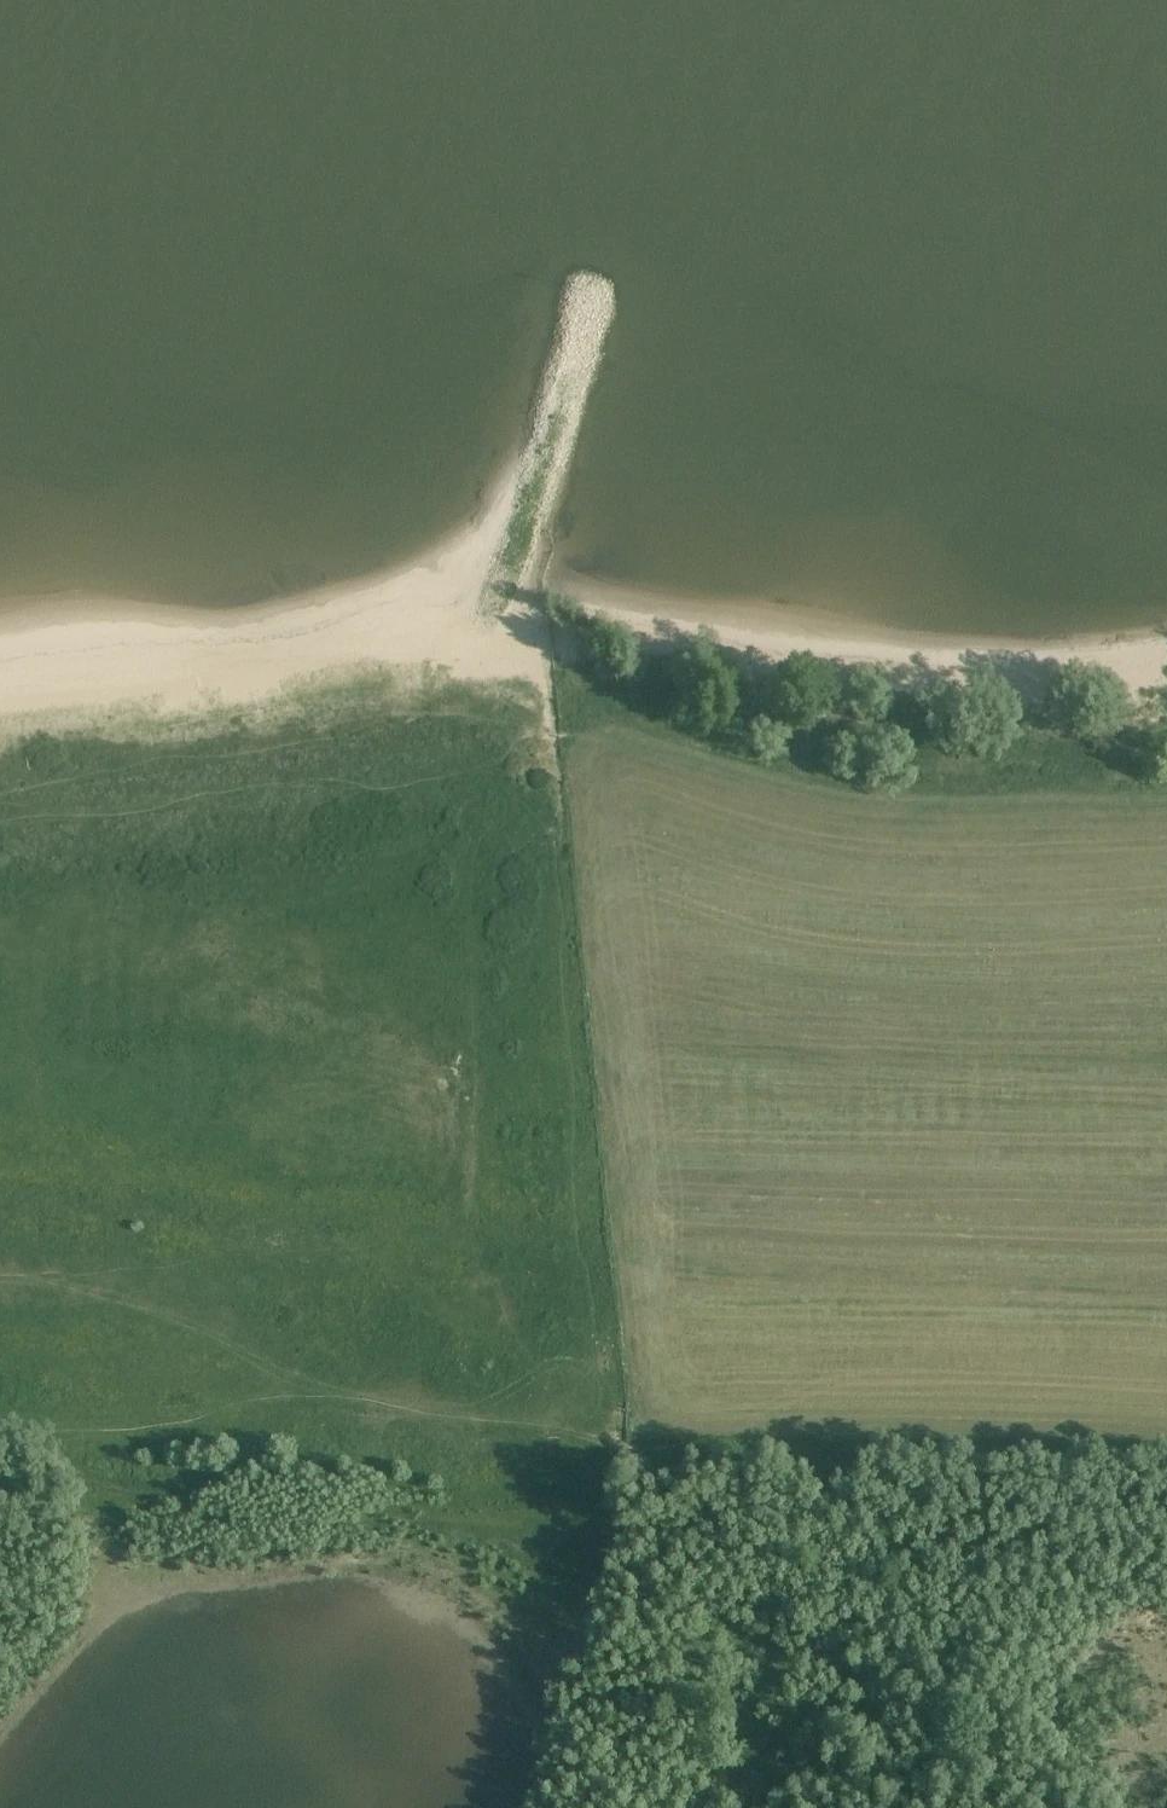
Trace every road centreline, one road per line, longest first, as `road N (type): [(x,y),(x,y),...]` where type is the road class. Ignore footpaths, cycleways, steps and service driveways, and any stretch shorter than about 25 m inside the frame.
road 1 (track): [(0,1297),(64,1291),(630,1399),(1166,1413)]

